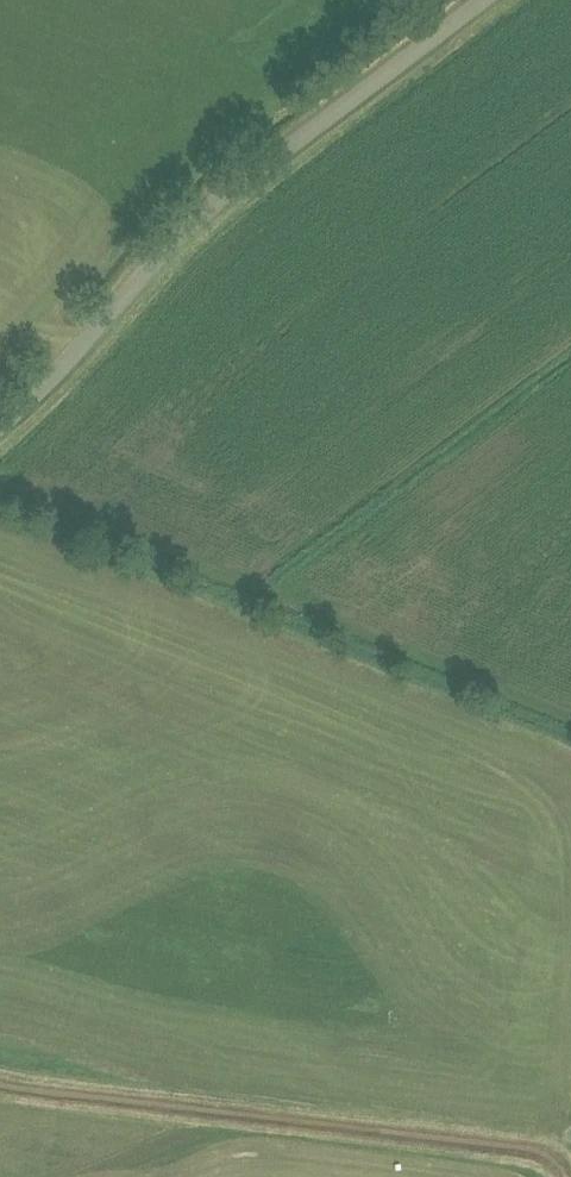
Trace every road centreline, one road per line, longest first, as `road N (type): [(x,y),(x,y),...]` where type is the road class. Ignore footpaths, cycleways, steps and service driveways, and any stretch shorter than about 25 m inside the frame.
road 1 (unclassified): [(0,432),(200,223),(491,0)]

